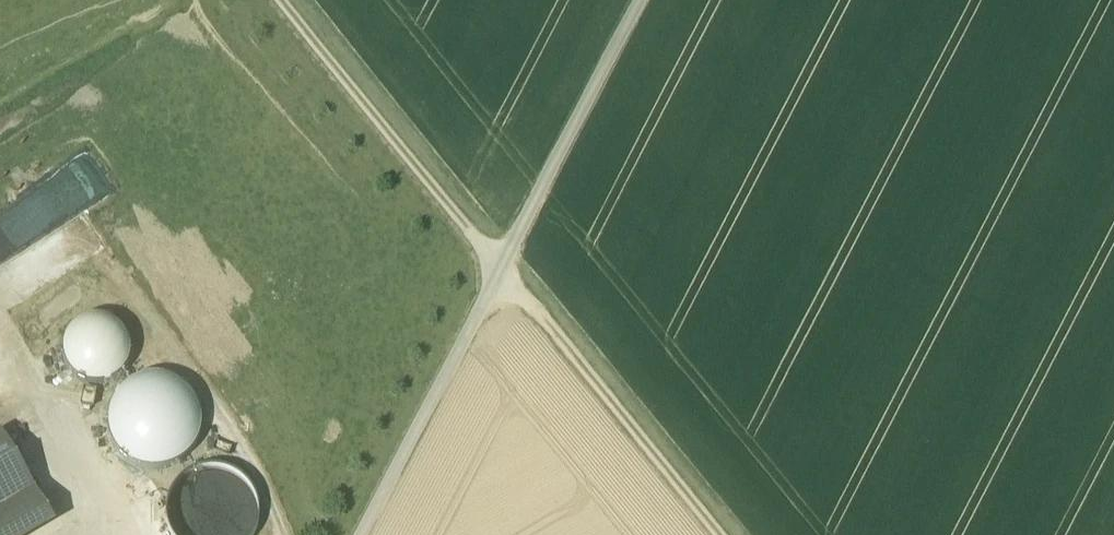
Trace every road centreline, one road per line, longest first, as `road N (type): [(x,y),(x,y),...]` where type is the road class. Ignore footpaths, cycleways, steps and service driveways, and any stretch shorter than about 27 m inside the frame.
road 1 (track): [(283,0),(716,534)]
road 2 (track): [(362,534),(638,0)]

